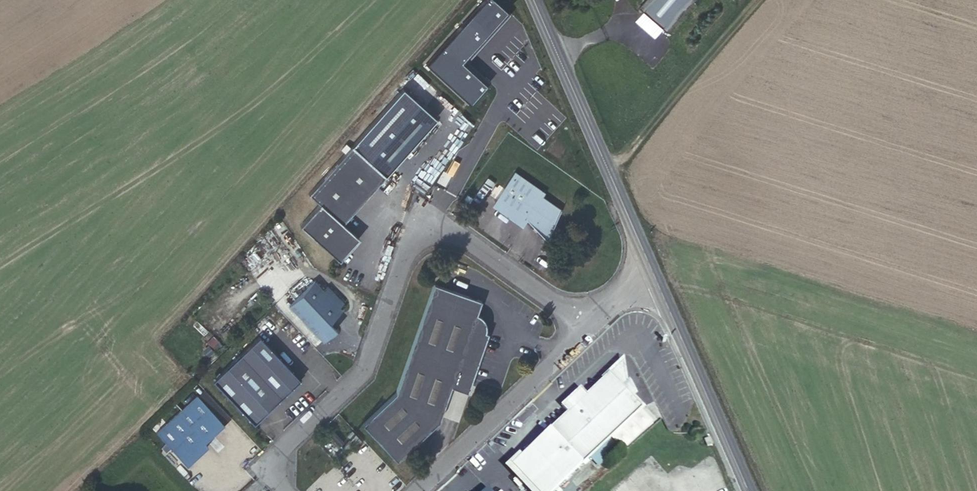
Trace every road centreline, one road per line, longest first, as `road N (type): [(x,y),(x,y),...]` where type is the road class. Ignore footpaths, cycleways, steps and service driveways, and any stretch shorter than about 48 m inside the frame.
road 1 (secondary): [(745,490),(533,0)]
road 2 (track): [(608,173),(758,0)]

